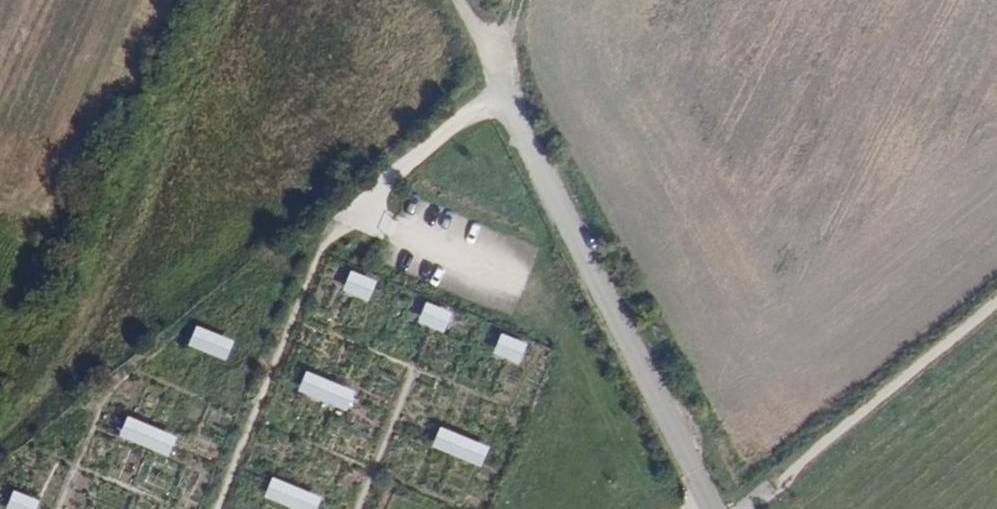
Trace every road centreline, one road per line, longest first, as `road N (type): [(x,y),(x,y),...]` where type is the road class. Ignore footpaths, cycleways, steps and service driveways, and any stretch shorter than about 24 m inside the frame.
road 1 (unclassified): [(499,81),(711,508)]
road 2 (track): [(739,508),(996,297)]

